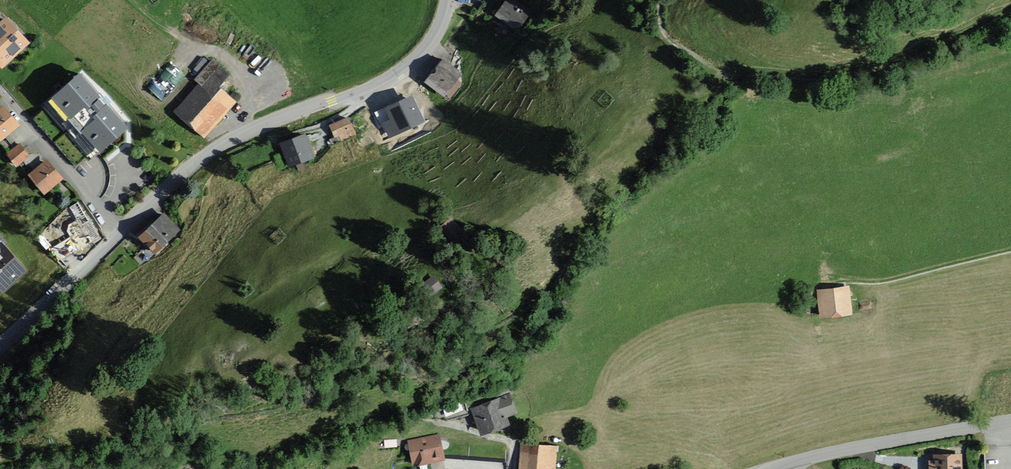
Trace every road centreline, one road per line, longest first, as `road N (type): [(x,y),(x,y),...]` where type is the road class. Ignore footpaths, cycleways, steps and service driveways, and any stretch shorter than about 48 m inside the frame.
road 1 (unclassified): [(0,345),(191,166),(244,134),(412,63),(436,35),(449,0)]
road 2 (residential): [(764,468),(1010,421)]
road 3 (track): [(873,272),(1010,244)]
road 4 (track): [(740,76),(670,40),(660,26),(661,0)]

